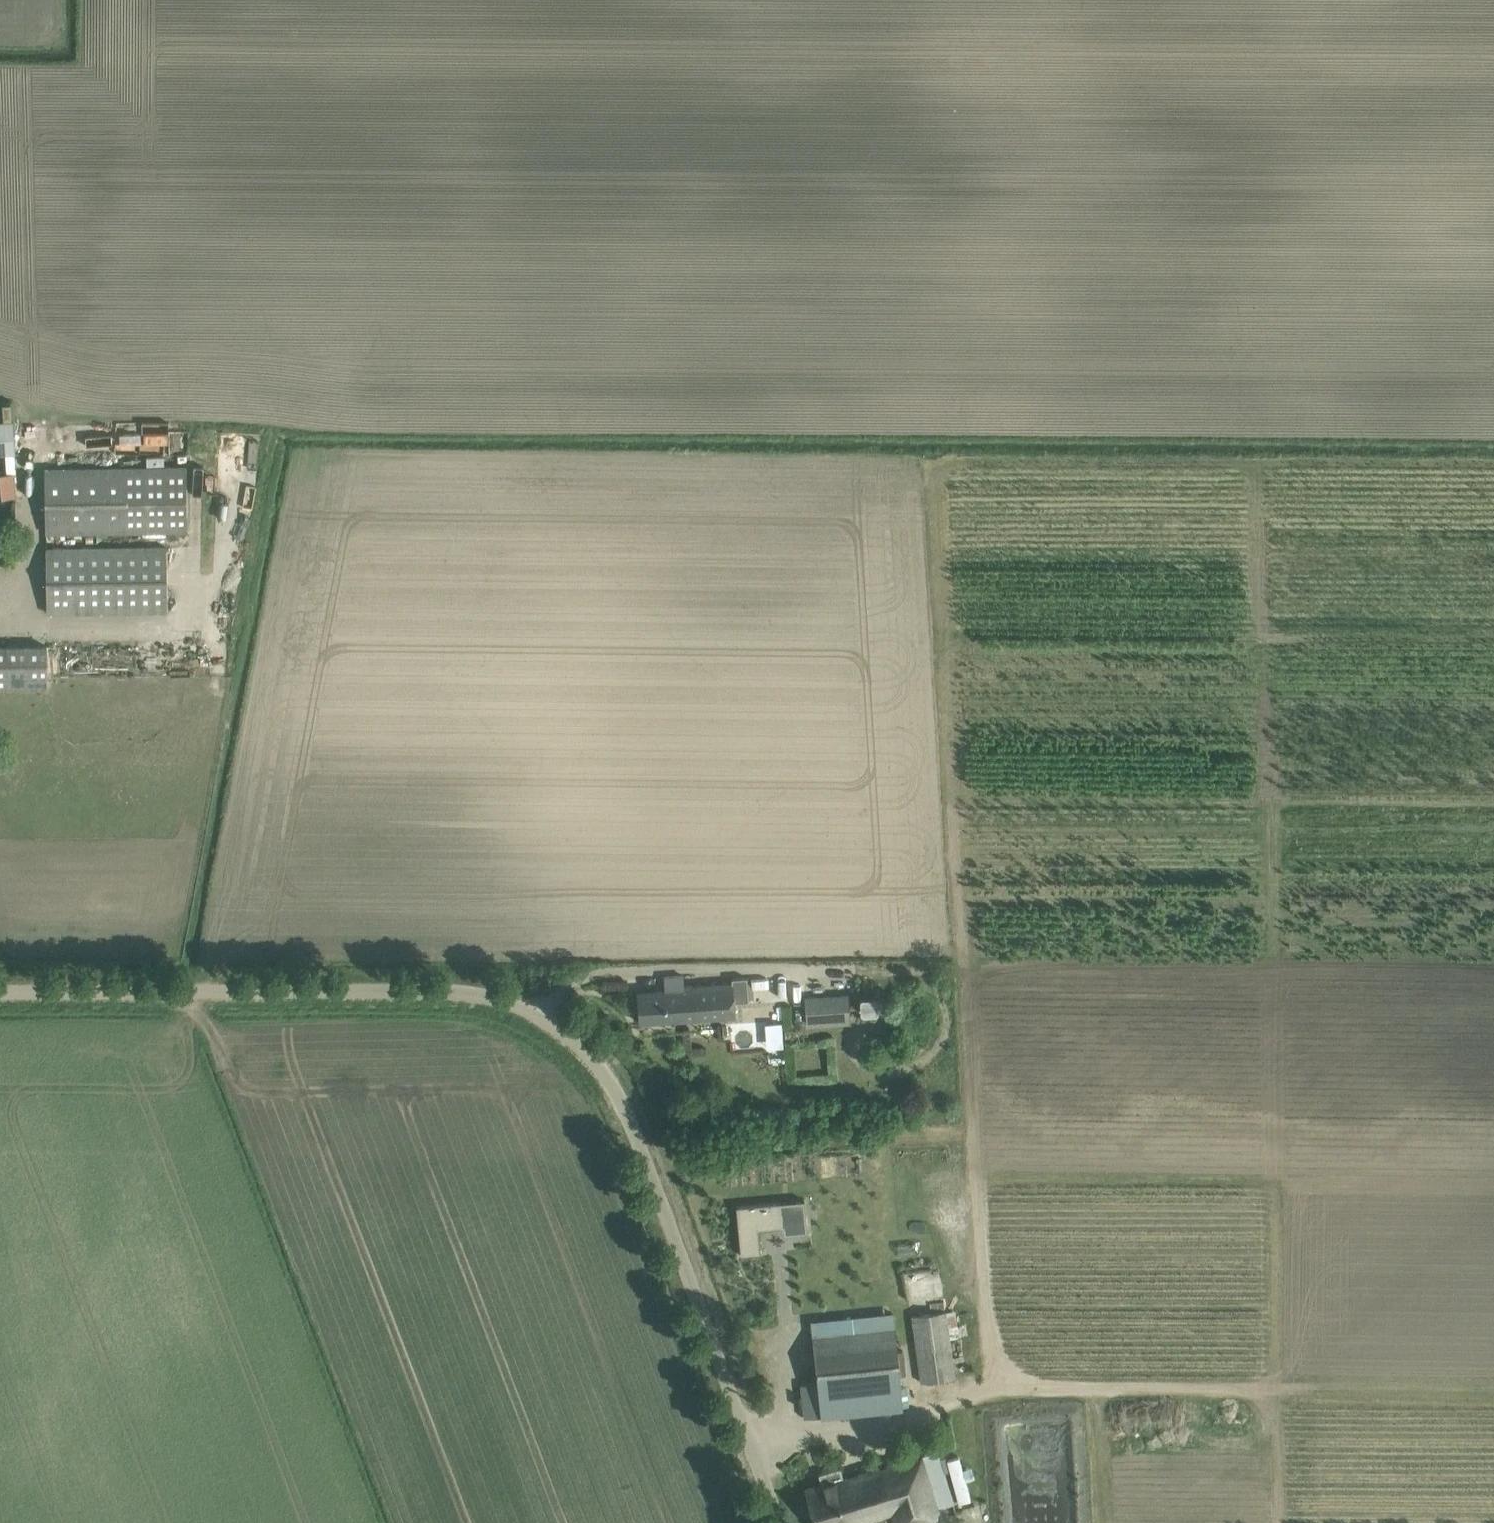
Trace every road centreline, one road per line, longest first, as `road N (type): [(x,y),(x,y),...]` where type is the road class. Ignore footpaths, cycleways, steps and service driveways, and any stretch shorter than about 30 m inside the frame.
road 1 (residential): [(780,1522),(627,1118),(599,1066),(573,1039),(485,996),(0,993)]

